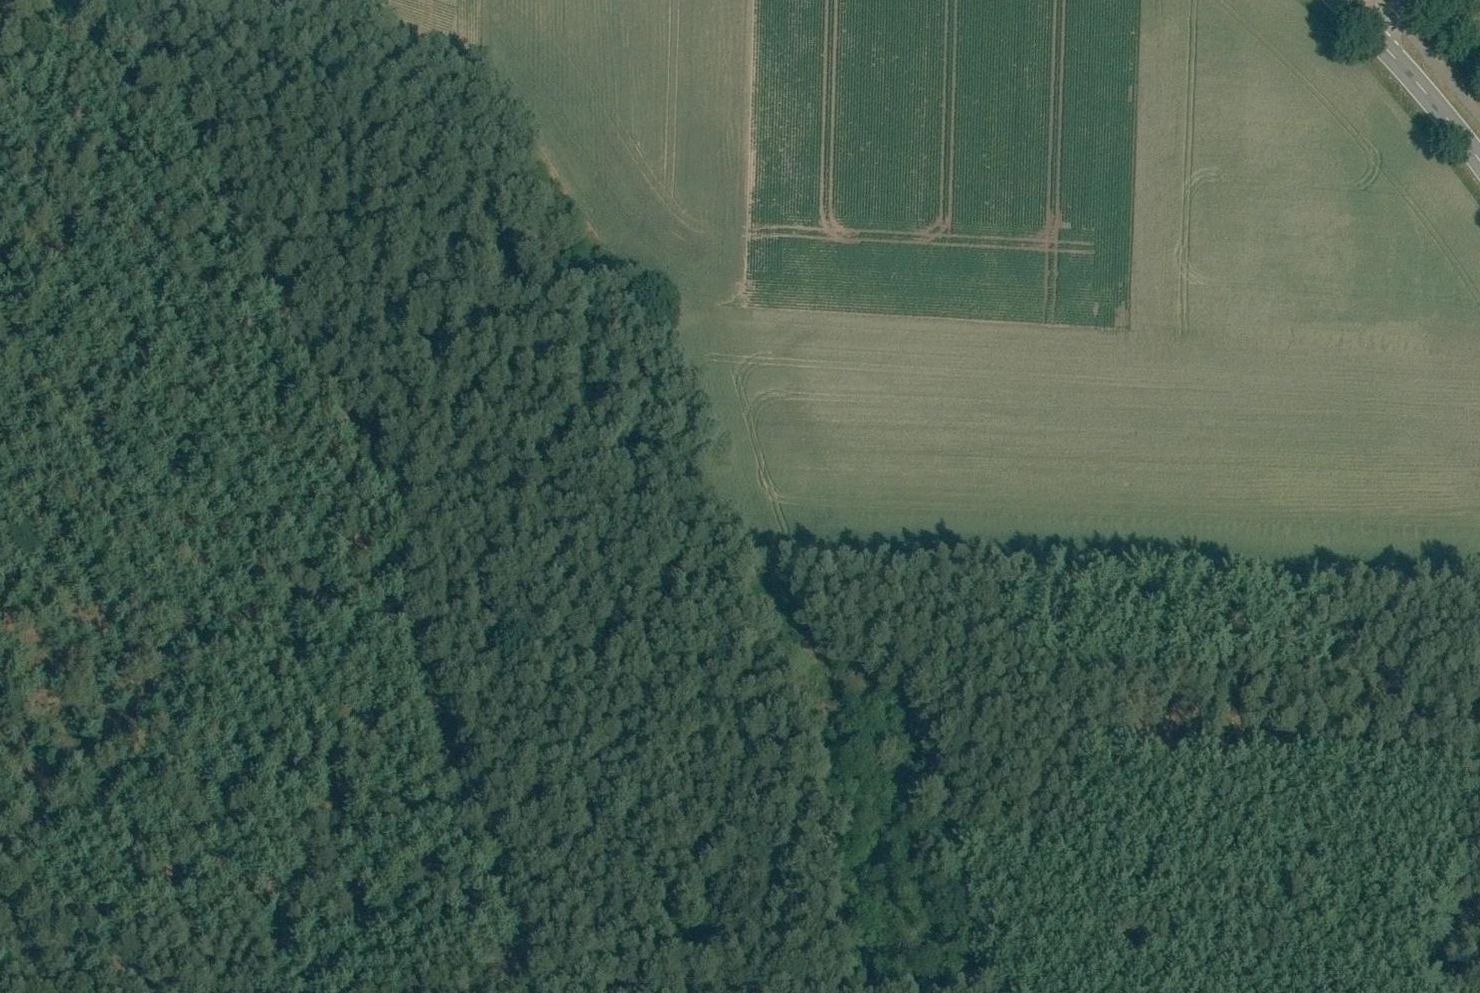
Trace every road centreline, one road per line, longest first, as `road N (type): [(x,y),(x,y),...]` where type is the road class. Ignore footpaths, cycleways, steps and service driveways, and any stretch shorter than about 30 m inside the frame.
road 1 (tertiary): [(1333,0),(1416,86),(1479,174)]

